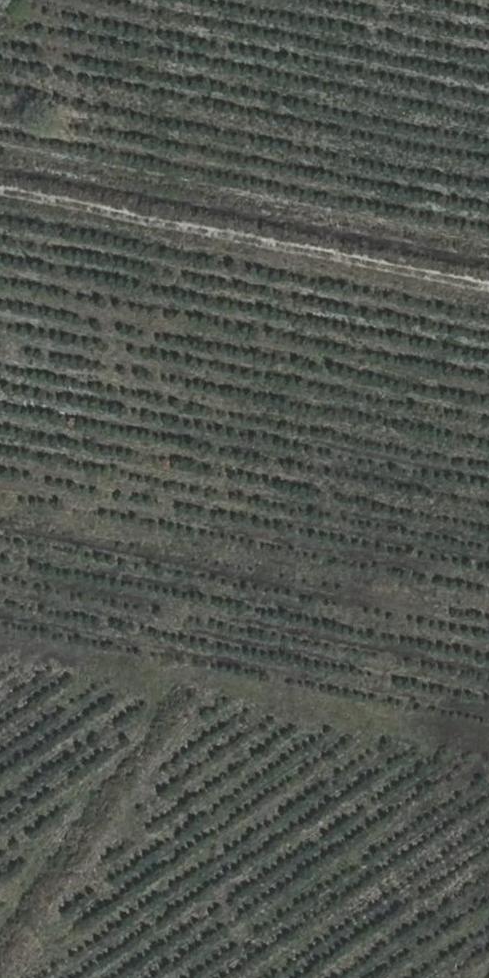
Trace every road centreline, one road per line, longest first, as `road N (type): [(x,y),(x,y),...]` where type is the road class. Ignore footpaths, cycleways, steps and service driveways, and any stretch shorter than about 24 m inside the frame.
road 1 (track): [(0,188),(488,287)]

